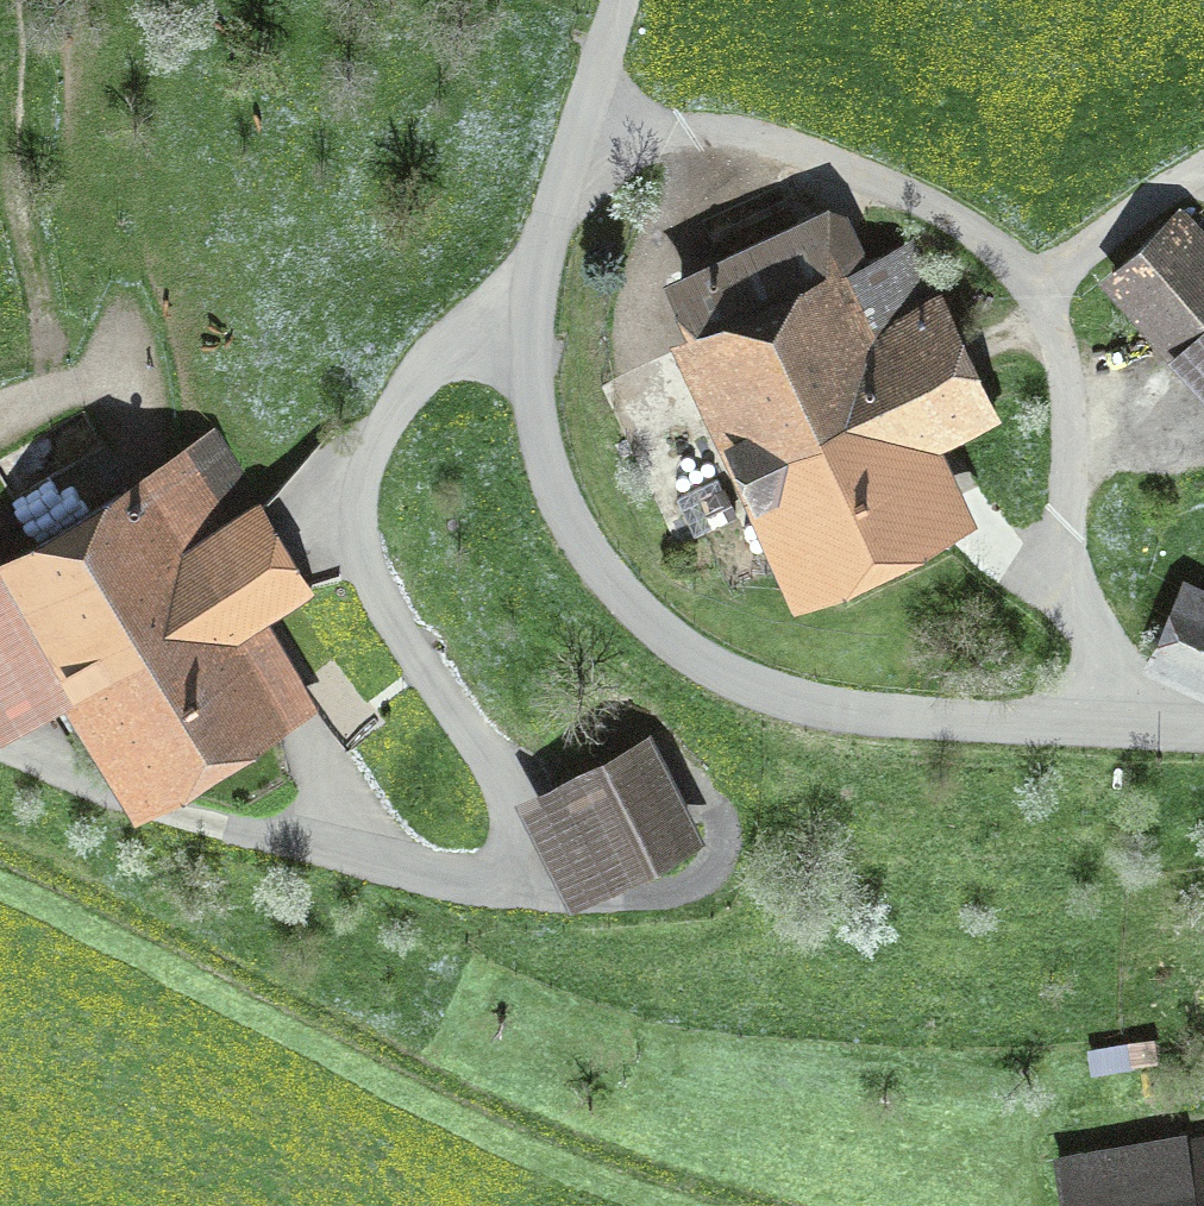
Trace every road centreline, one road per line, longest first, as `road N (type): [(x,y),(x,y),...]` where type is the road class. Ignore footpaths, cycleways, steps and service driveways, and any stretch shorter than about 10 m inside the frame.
road 1 (unclassified): [(616,0),(552,216),(533,379),(541,450),(557,494),(584,546),(630,606),(726,675),(777,695),(847,709),(1203,733)]
road 2 (track): [(535,324),(483,328),(433,361),(387,419),(357,507),(379,599),(524,834),(505,872),(467,887),(339,846),(296,735)]
road 3 (track): [(1123,728),(1071,569),(1066,385),(1051,309),(1029,275),(984,238),(854,173),(752,138),(580,120)]
road 4 (track): [(0,856),(547,1138),(765,1205)]
road 5 (track): [(0,742),(229,828),(339,846)]
road 6 (track): [(505,872),(551,906),(627,906),(694,891),(722,856),(715,817),(679,773)]
road 7 (track): [(980,341),(1024,317),(1095,243),(1203,170)]
road 8 (track): [(149,426),(114,387),(50,394),(0,414)]
road 9 (track): [(963,518),(1001,557),(1071,569)]
road 10 (track): [(1067,431),(1136,411),(1181,382)]

